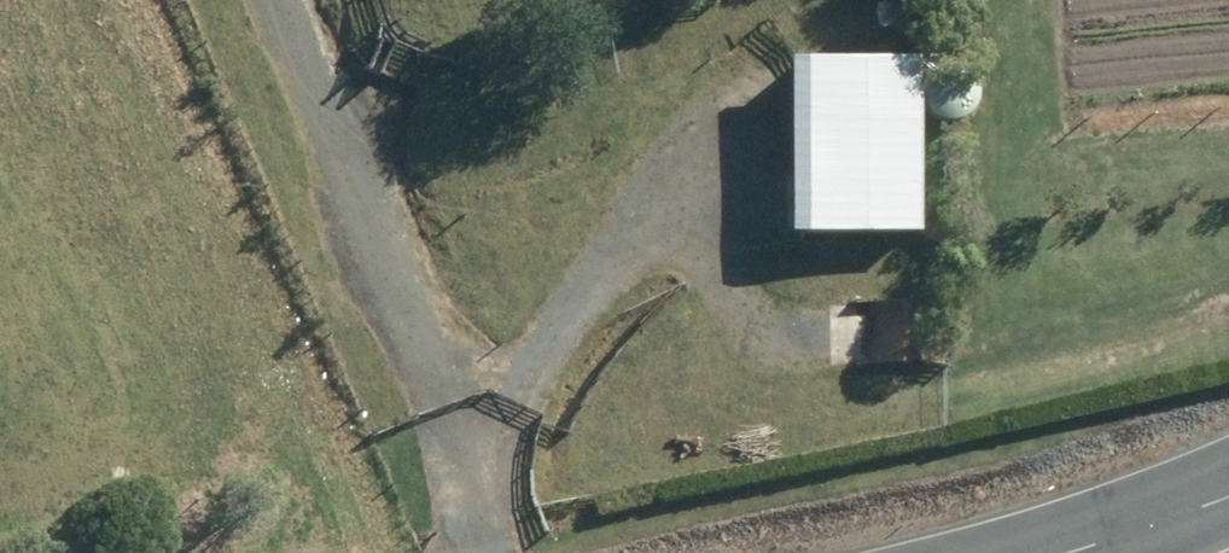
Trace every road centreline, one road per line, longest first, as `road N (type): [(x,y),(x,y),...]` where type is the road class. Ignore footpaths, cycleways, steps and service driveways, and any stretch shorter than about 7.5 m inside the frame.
road 1 (track): [(496,552),(274,0)]
road 2 (track): [(483,520),(509,411),(552,341),(731,106)]
road 3 (tertiary): [(1074,552),(1228,496)]

